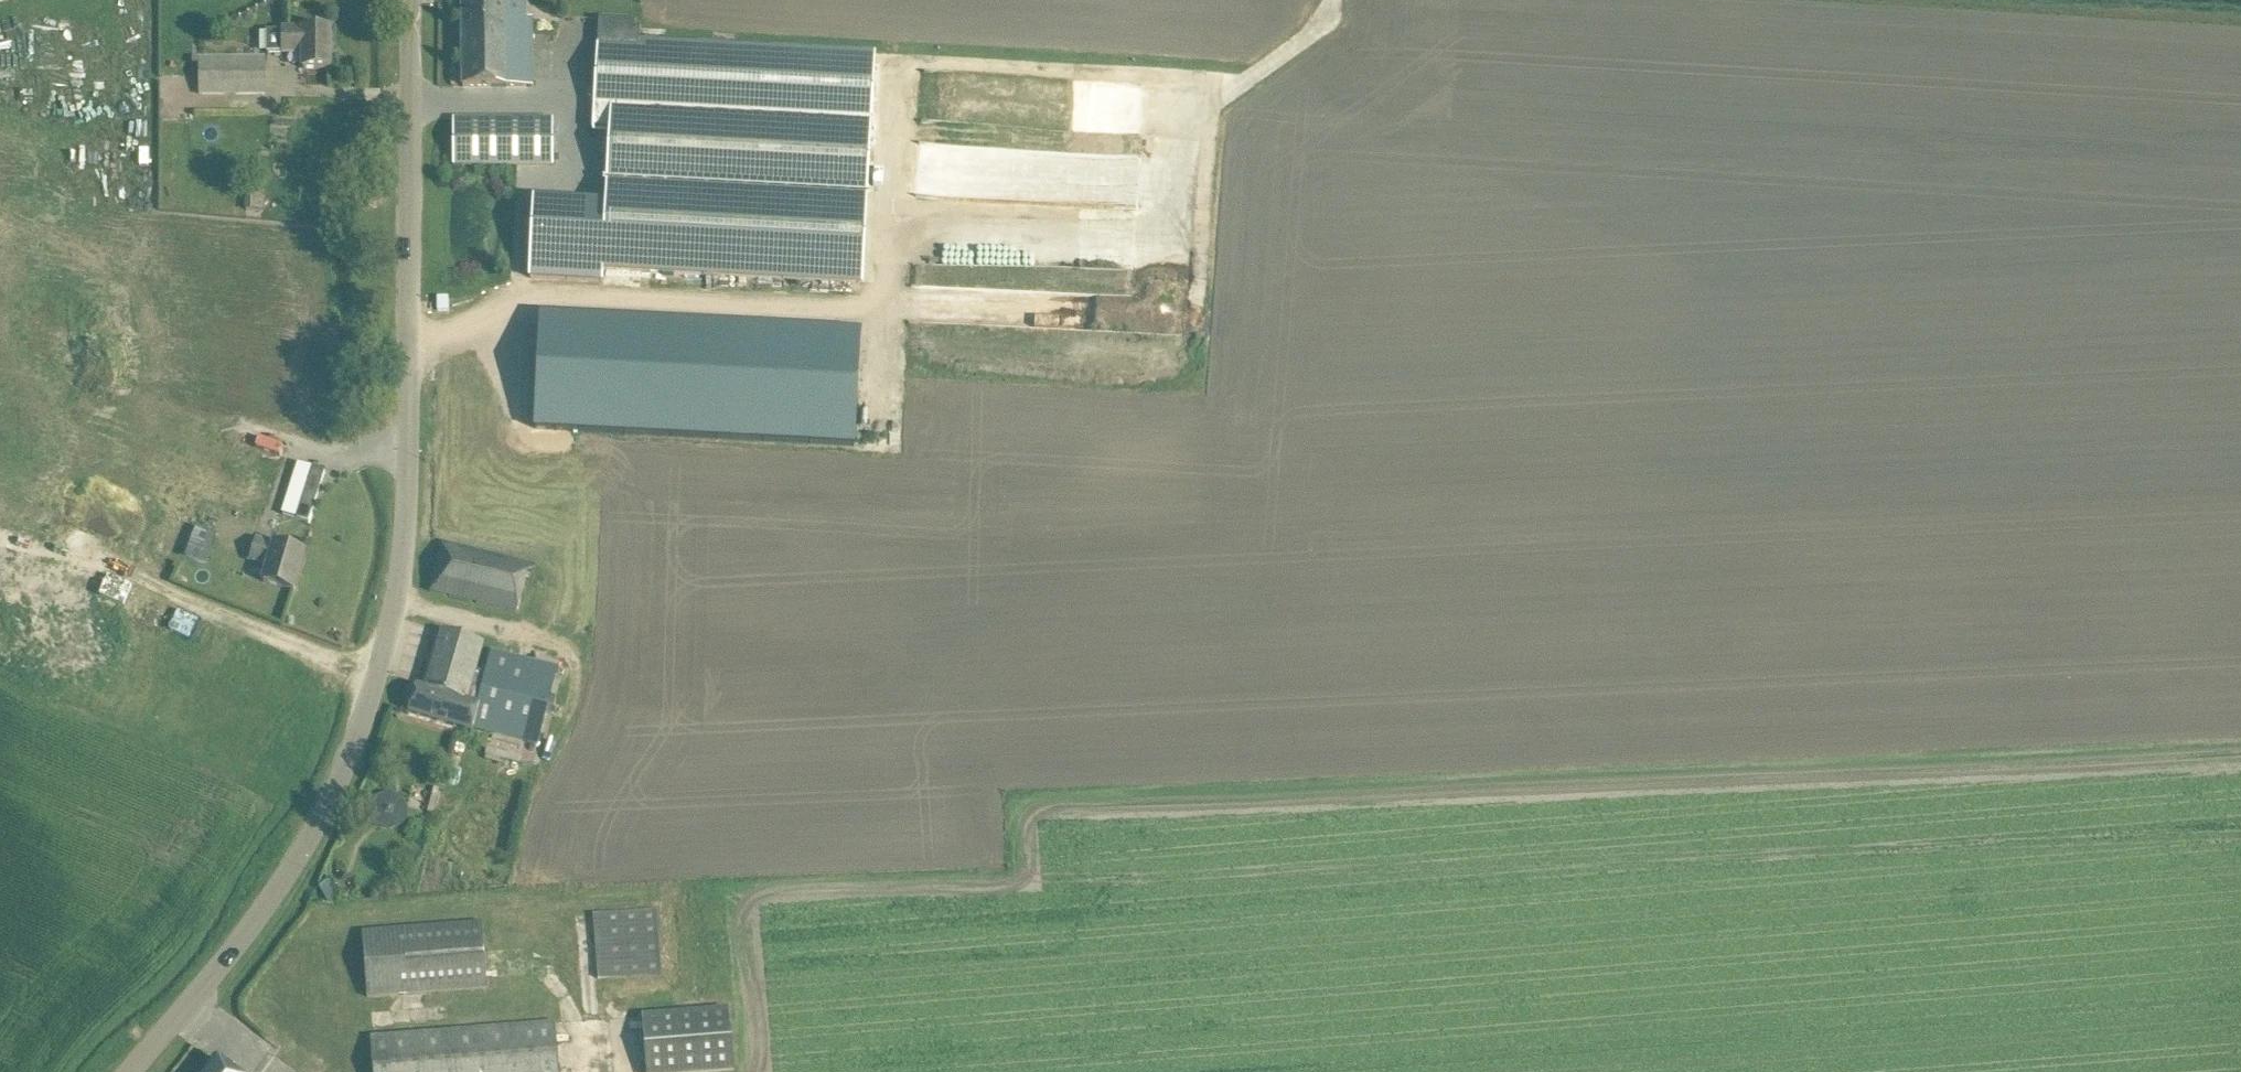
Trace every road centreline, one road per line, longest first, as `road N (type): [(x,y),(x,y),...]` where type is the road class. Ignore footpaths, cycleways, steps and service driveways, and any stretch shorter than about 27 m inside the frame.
road 1 (unclassified): [(130,1071),(292,874),(343,782),(381,677),(408,488),(411,0)]

